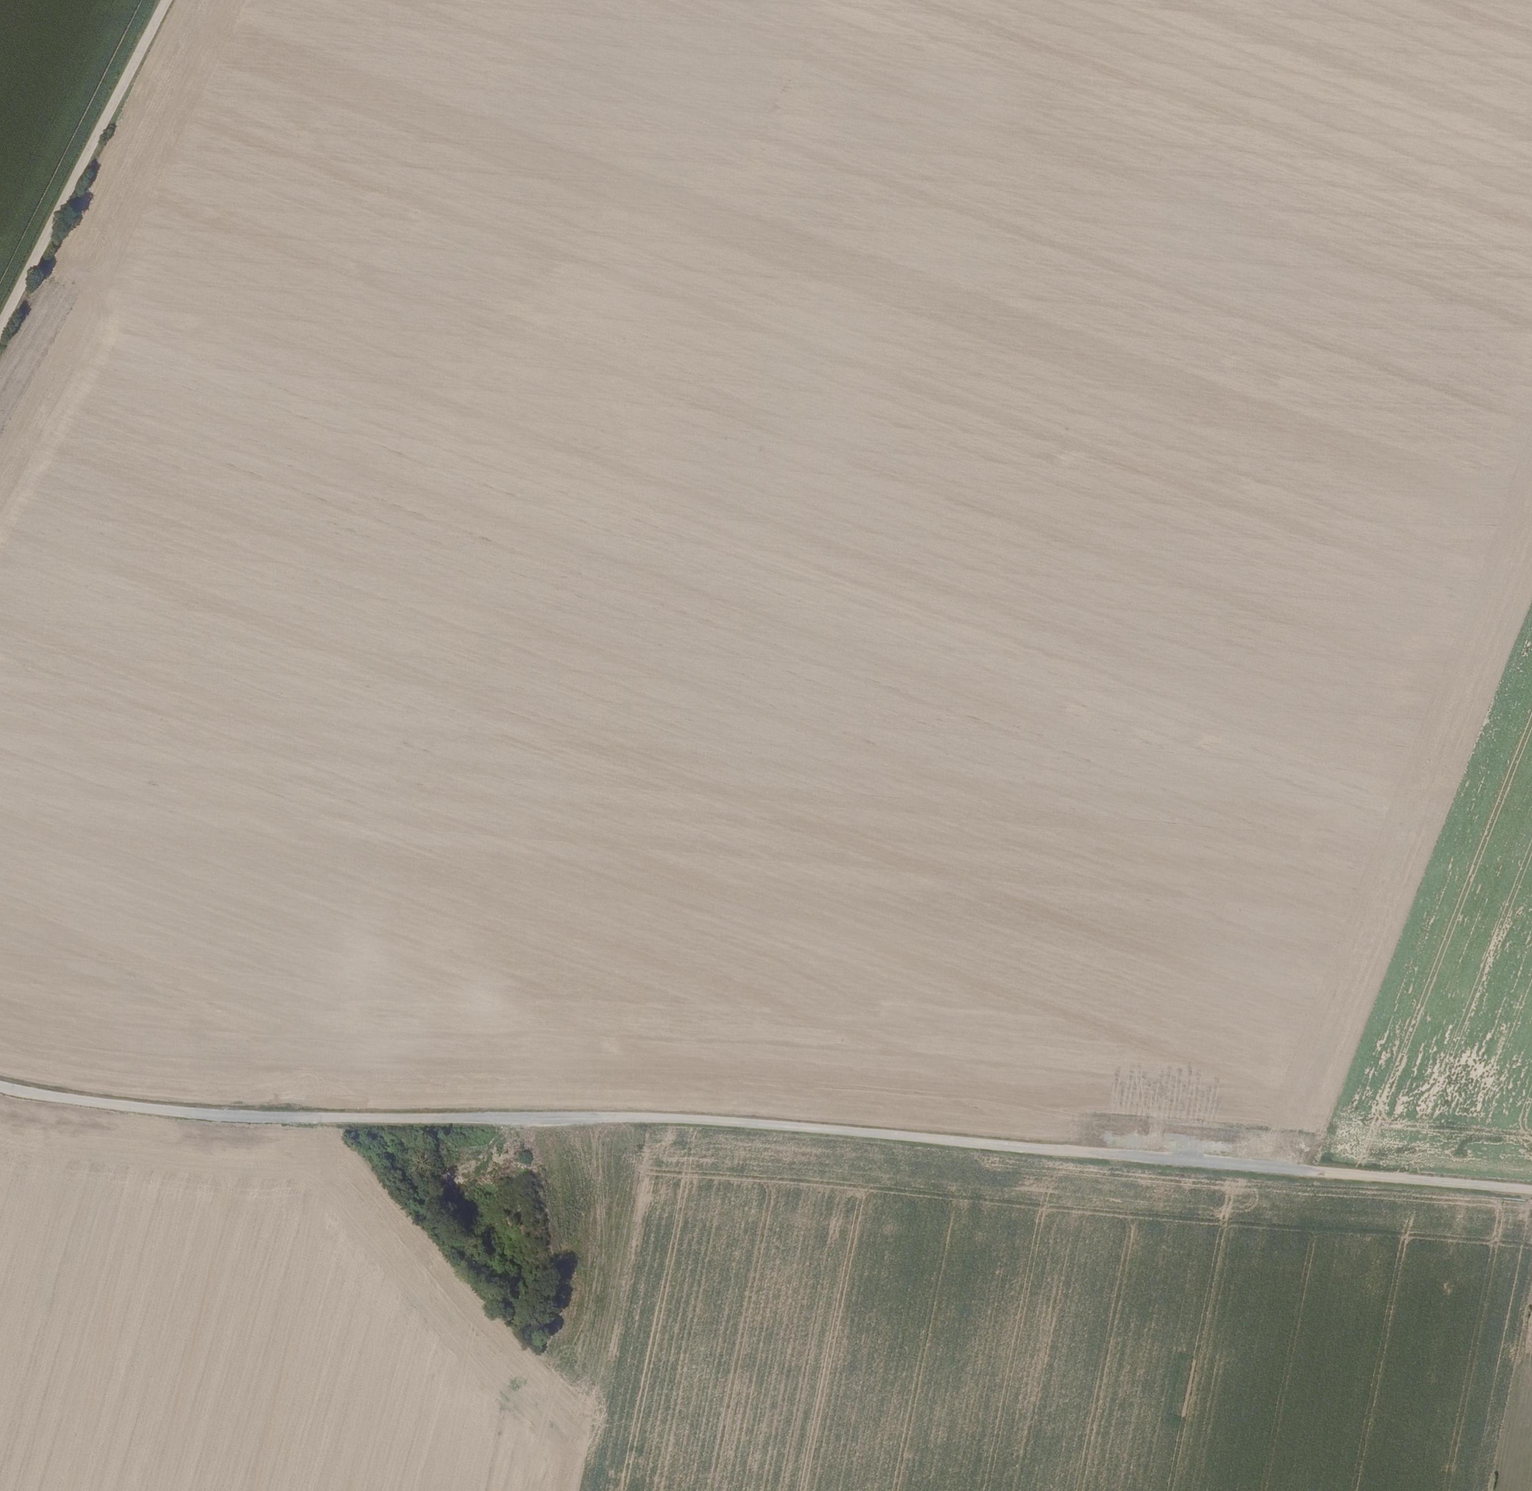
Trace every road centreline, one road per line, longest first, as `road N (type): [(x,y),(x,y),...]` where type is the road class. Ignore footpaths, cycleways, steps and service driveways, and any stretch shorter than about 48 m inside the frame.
road 1 (track): [(0,1081),(231,1111),(656,1118),(1531,1193)]
road 2 (track): [(0,331),(166,0)]

